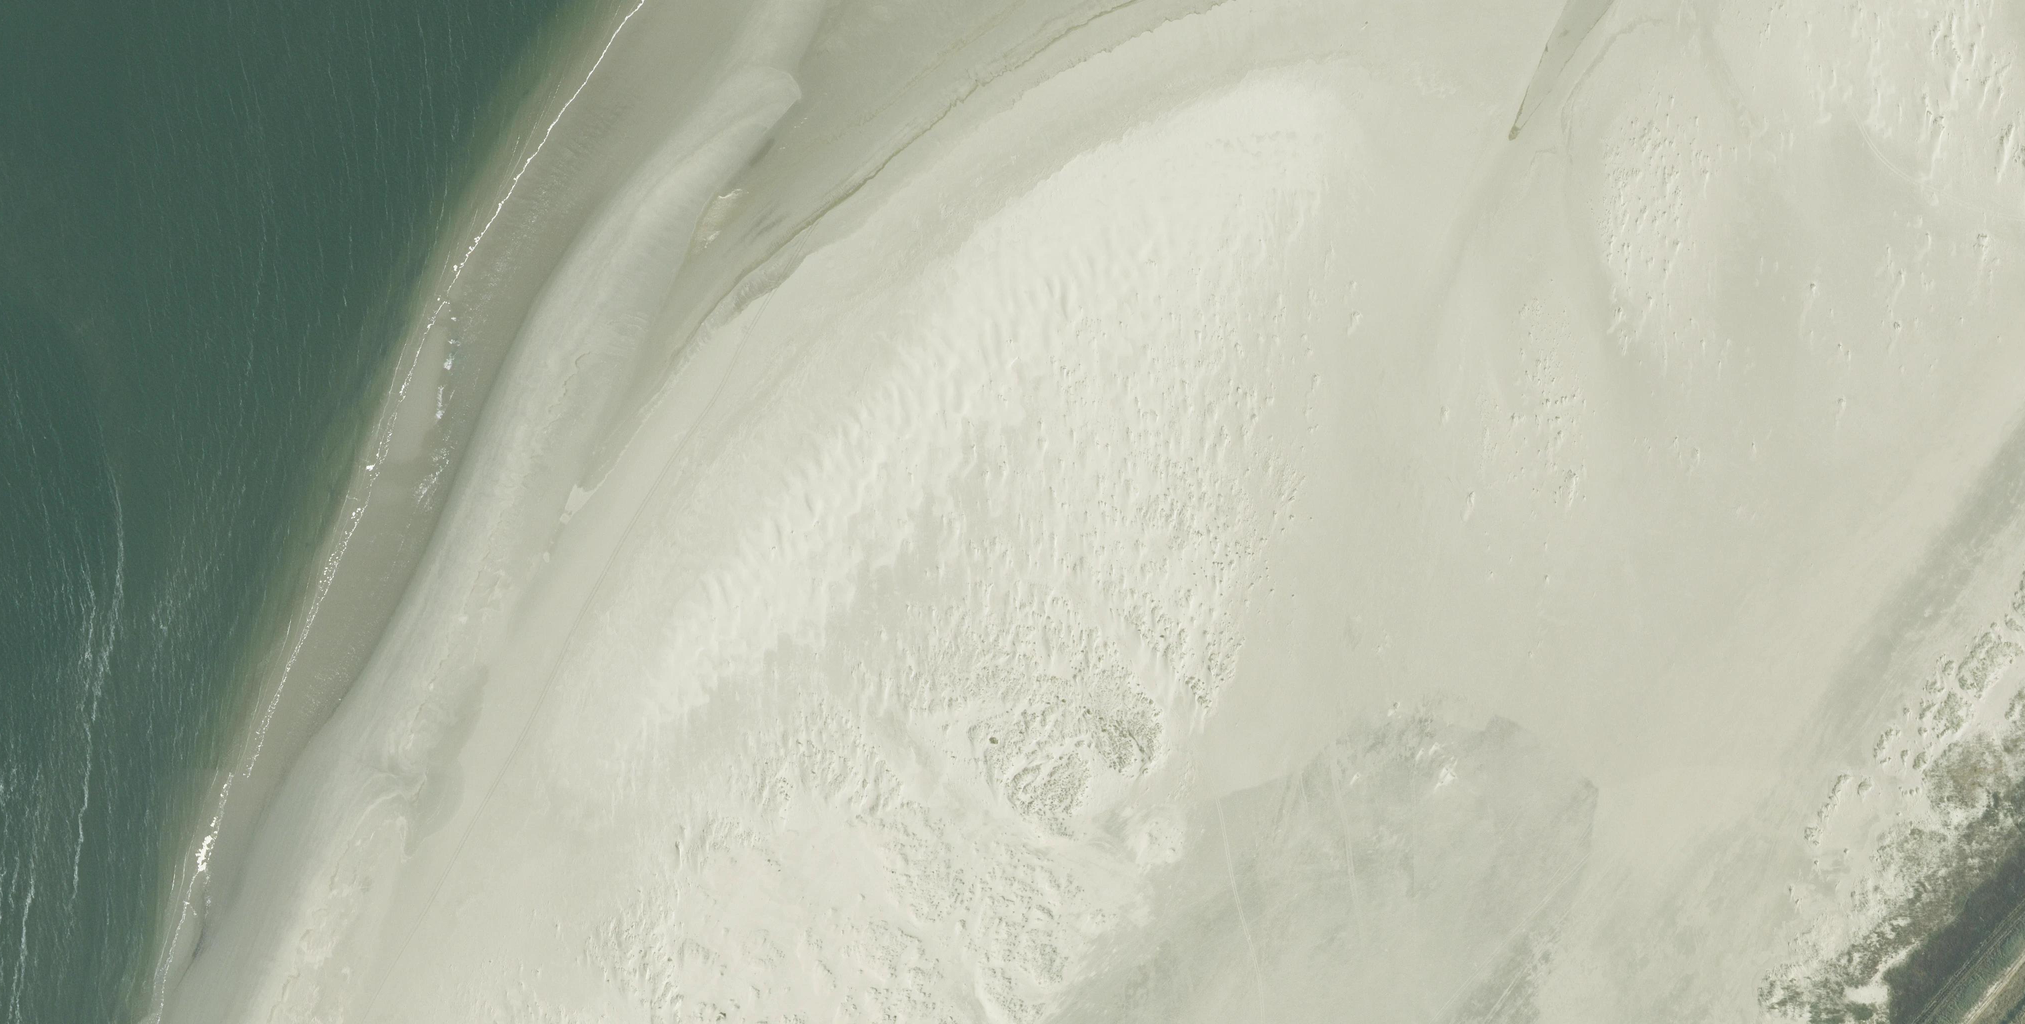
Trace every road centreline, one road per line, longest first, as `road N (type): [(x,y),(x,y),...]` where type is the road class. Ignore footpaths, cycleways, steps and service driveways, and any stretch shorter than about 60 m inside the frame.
road 1 (track): [(1918,1023),(2024,906)]

